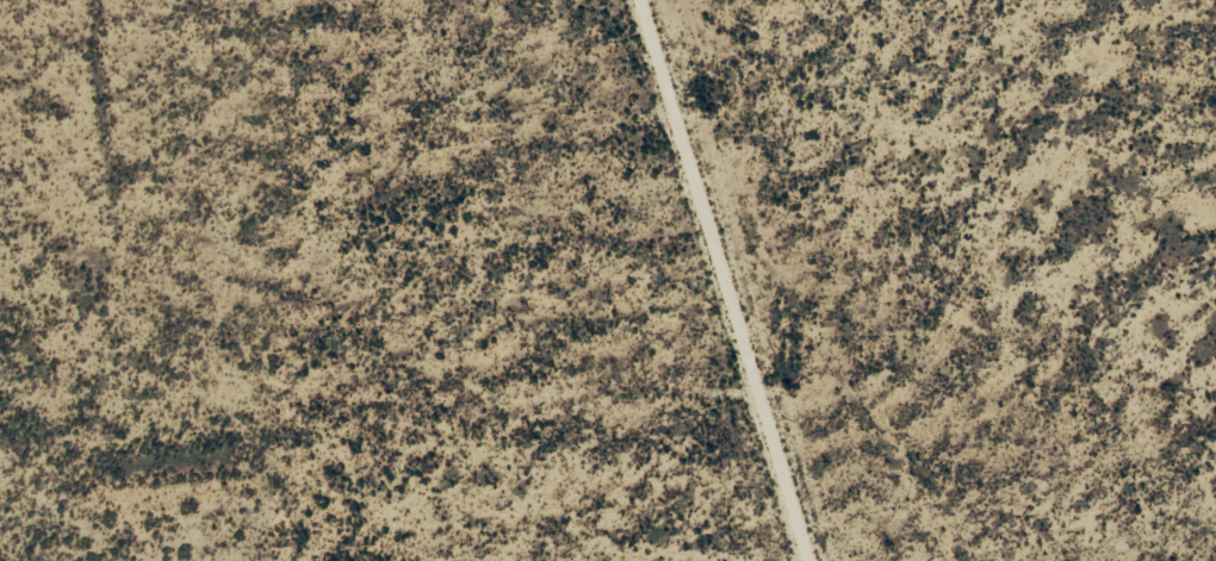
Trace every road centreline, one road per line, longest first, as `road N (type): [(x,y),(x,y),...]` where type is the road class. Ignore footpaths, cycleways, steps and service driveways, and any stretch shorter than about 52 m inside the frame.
road 1 (track): [(679,0),(700,68),(824,299),(972,490),(1096,466),(1215,405)]

